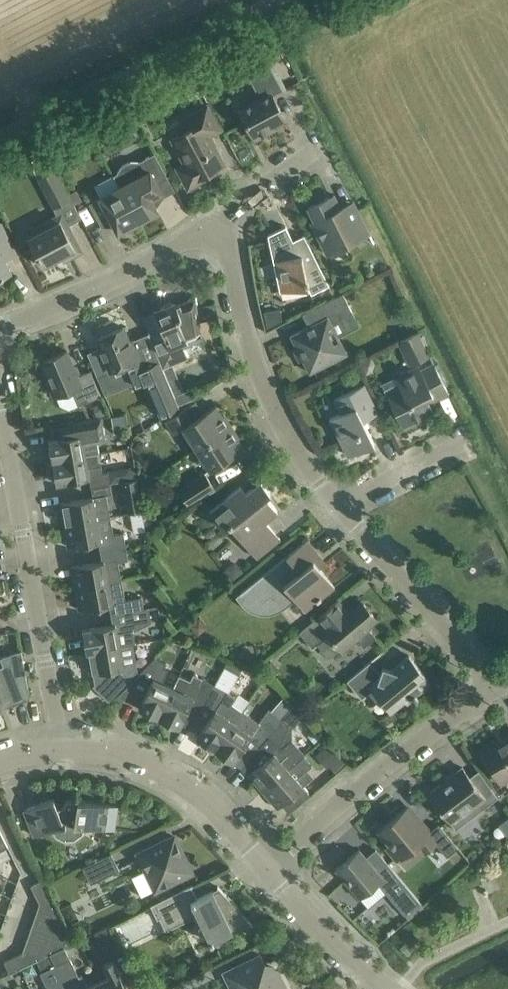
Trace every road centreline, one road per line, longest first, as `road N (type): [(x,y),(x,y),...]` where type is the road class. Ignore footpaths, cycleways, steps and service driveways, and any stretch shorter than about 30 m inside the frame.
road 1 (residential): [(60,749),(0,413)]
road 2 (residential): [(338,503),(289,443),(262,385),(212,220)]
road 3 (unclassified): [(0,137),(275,0)]
road 4 (residential): [(267,867),(494,690)]
road 5 (unclassified): [(267,867),(204,798),(172,777),(125,757),(60,749)]
road 6 (residential): [(494,690),(338,503)]
road 7 (residential): [(0,326),(60,308),(212,220)]
road 8 (unclassified): [(400,988),(349,951),(267,867)]
road 9 (residential): [(338,503),(462,443)]

